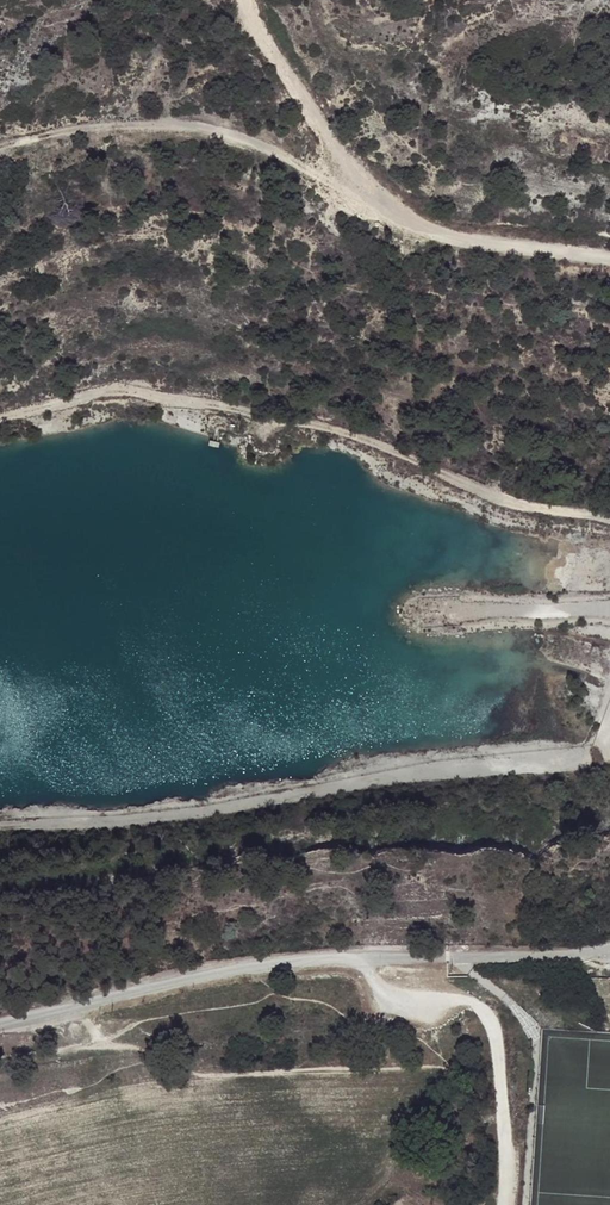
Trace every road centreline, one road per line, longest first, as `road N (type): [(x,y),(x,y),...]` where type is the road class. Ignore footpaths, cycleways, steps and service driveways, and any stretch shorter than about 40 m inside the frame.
road 1 (residential): [(0,1027),(231,969),(448,958)]
road 2 (track): [(389,211),(332,188),(255,140),(185,123),(125,122),(0,146)]

